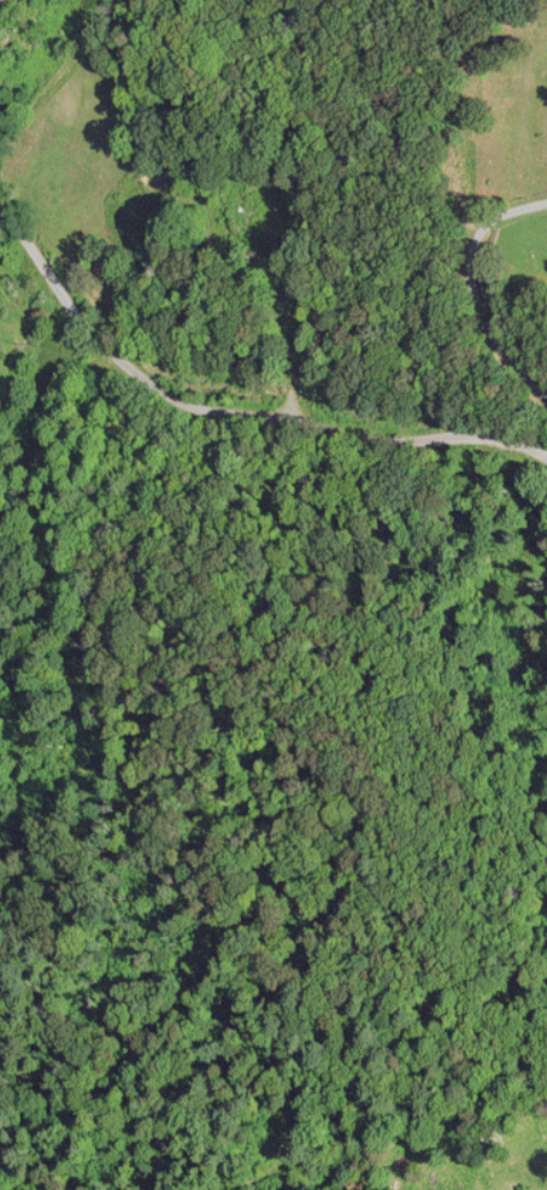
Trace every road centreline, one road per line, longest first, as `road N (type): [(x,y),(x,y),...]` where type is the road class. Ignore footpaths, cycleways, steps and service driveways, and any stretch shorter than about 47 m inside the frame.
road 1 (residential): [(546,459),(520,445),(181,383),(98,344),(0,205)]

